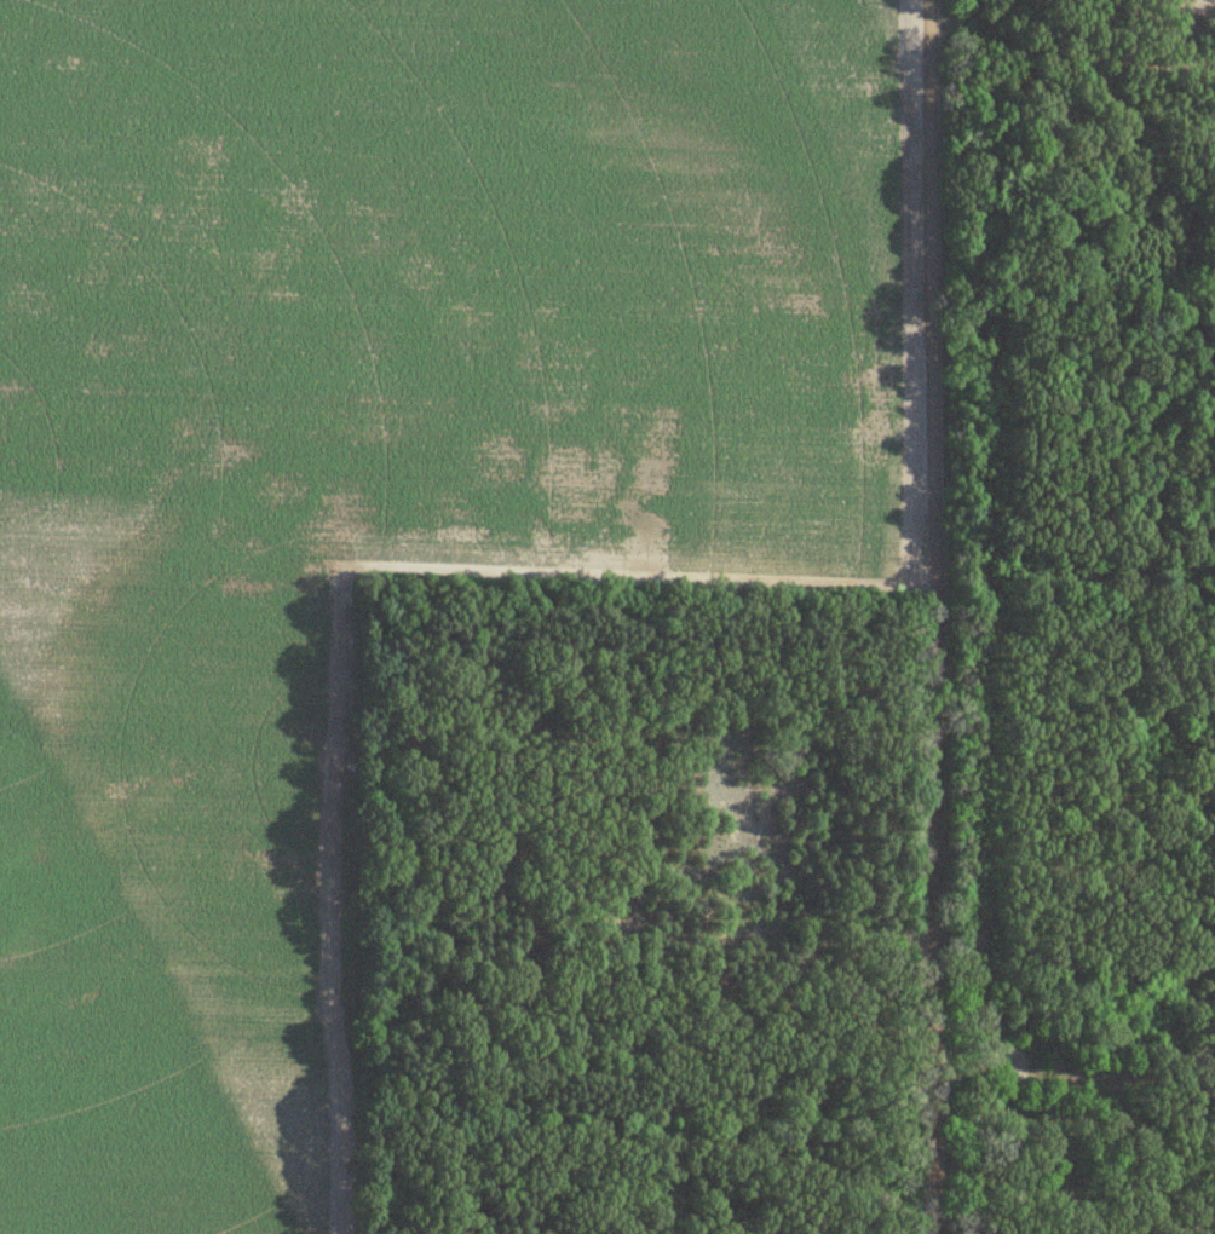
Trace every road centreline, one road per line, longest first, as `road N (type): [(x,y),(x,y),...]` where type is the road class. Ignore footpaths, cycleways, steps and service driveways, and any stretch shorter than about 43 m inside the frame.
road 1 (residential): [(930,1233),(935,0)]
road 2 (track): [(1214,1097),(1109,1077),(929,1072)]

